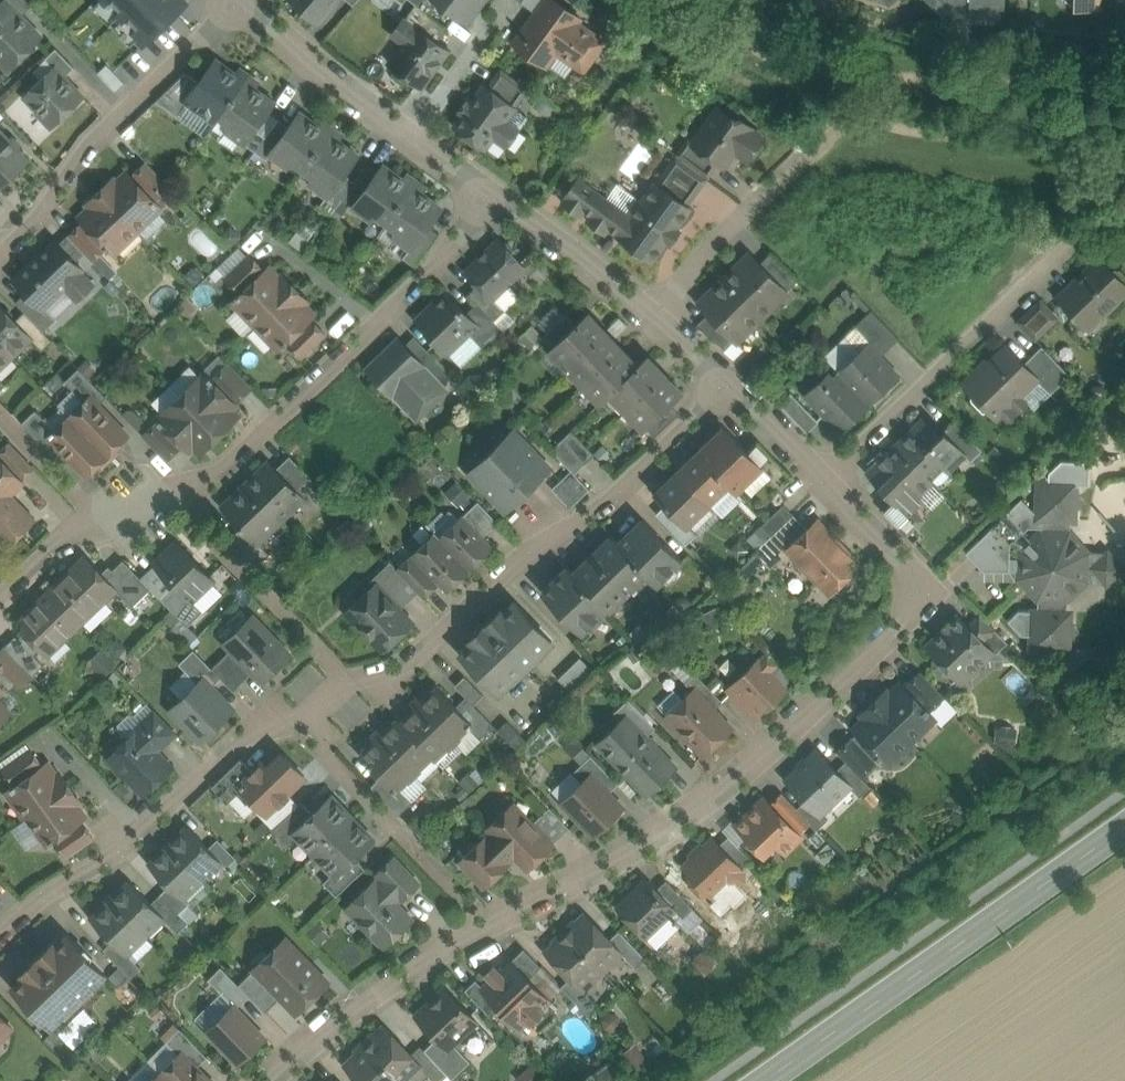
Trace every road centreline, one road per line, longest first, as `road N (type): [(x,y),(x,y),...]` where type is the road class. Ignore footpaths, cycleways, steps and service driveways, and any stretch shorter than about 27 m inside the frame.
road 1 (residential): [(490,925),(723,792),(935,589),(823,480)]
road 2 (residential): [(729,384),(604,508),(529,548),(413,654),(344,679)]
road 3 (secondary): [(763,1080),(1124,826)]
road 4 (residential): [(484,191),(437,265),(184,504)]
road 5 (residential): [(316,707),(277,710),(124,850),(48,897),(0,939)]
road 6 (residential): [(823,480),(1093,222)]
road 7 (residential): [(234,0),(0,252)]
road 8 (residential): [(484,191),(234,0)]
road 9 (residential): [(729,384),(648,310),(484,191)]
road 10 (residential): [(490,925),(309,731),(316,707)]
road 11 (residential): [(274,1080),(403,972),(490,925)]
road 12 (residential): [(344,679),(184,504)]
road 13 (residential): [(95,516),(0,414)]
road 14 (residential): [(823,480),(729,384)]
road 15 (residential): [(95,516),(0,601)]

